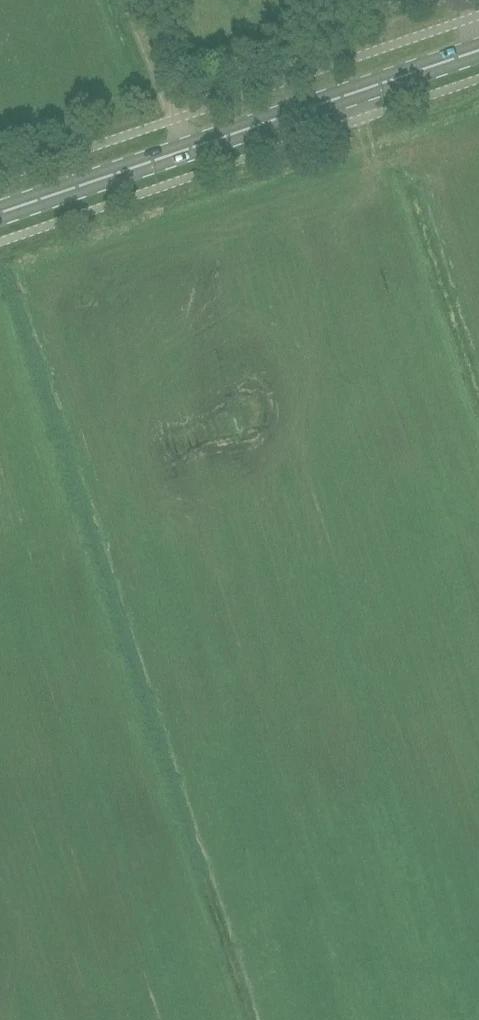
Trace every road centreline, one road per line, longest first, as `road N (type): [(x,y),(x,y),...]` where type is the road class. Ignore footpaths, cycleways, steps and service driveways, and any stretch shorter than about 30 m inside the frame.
road 1 (primary): [(0,214),(478,51)]

